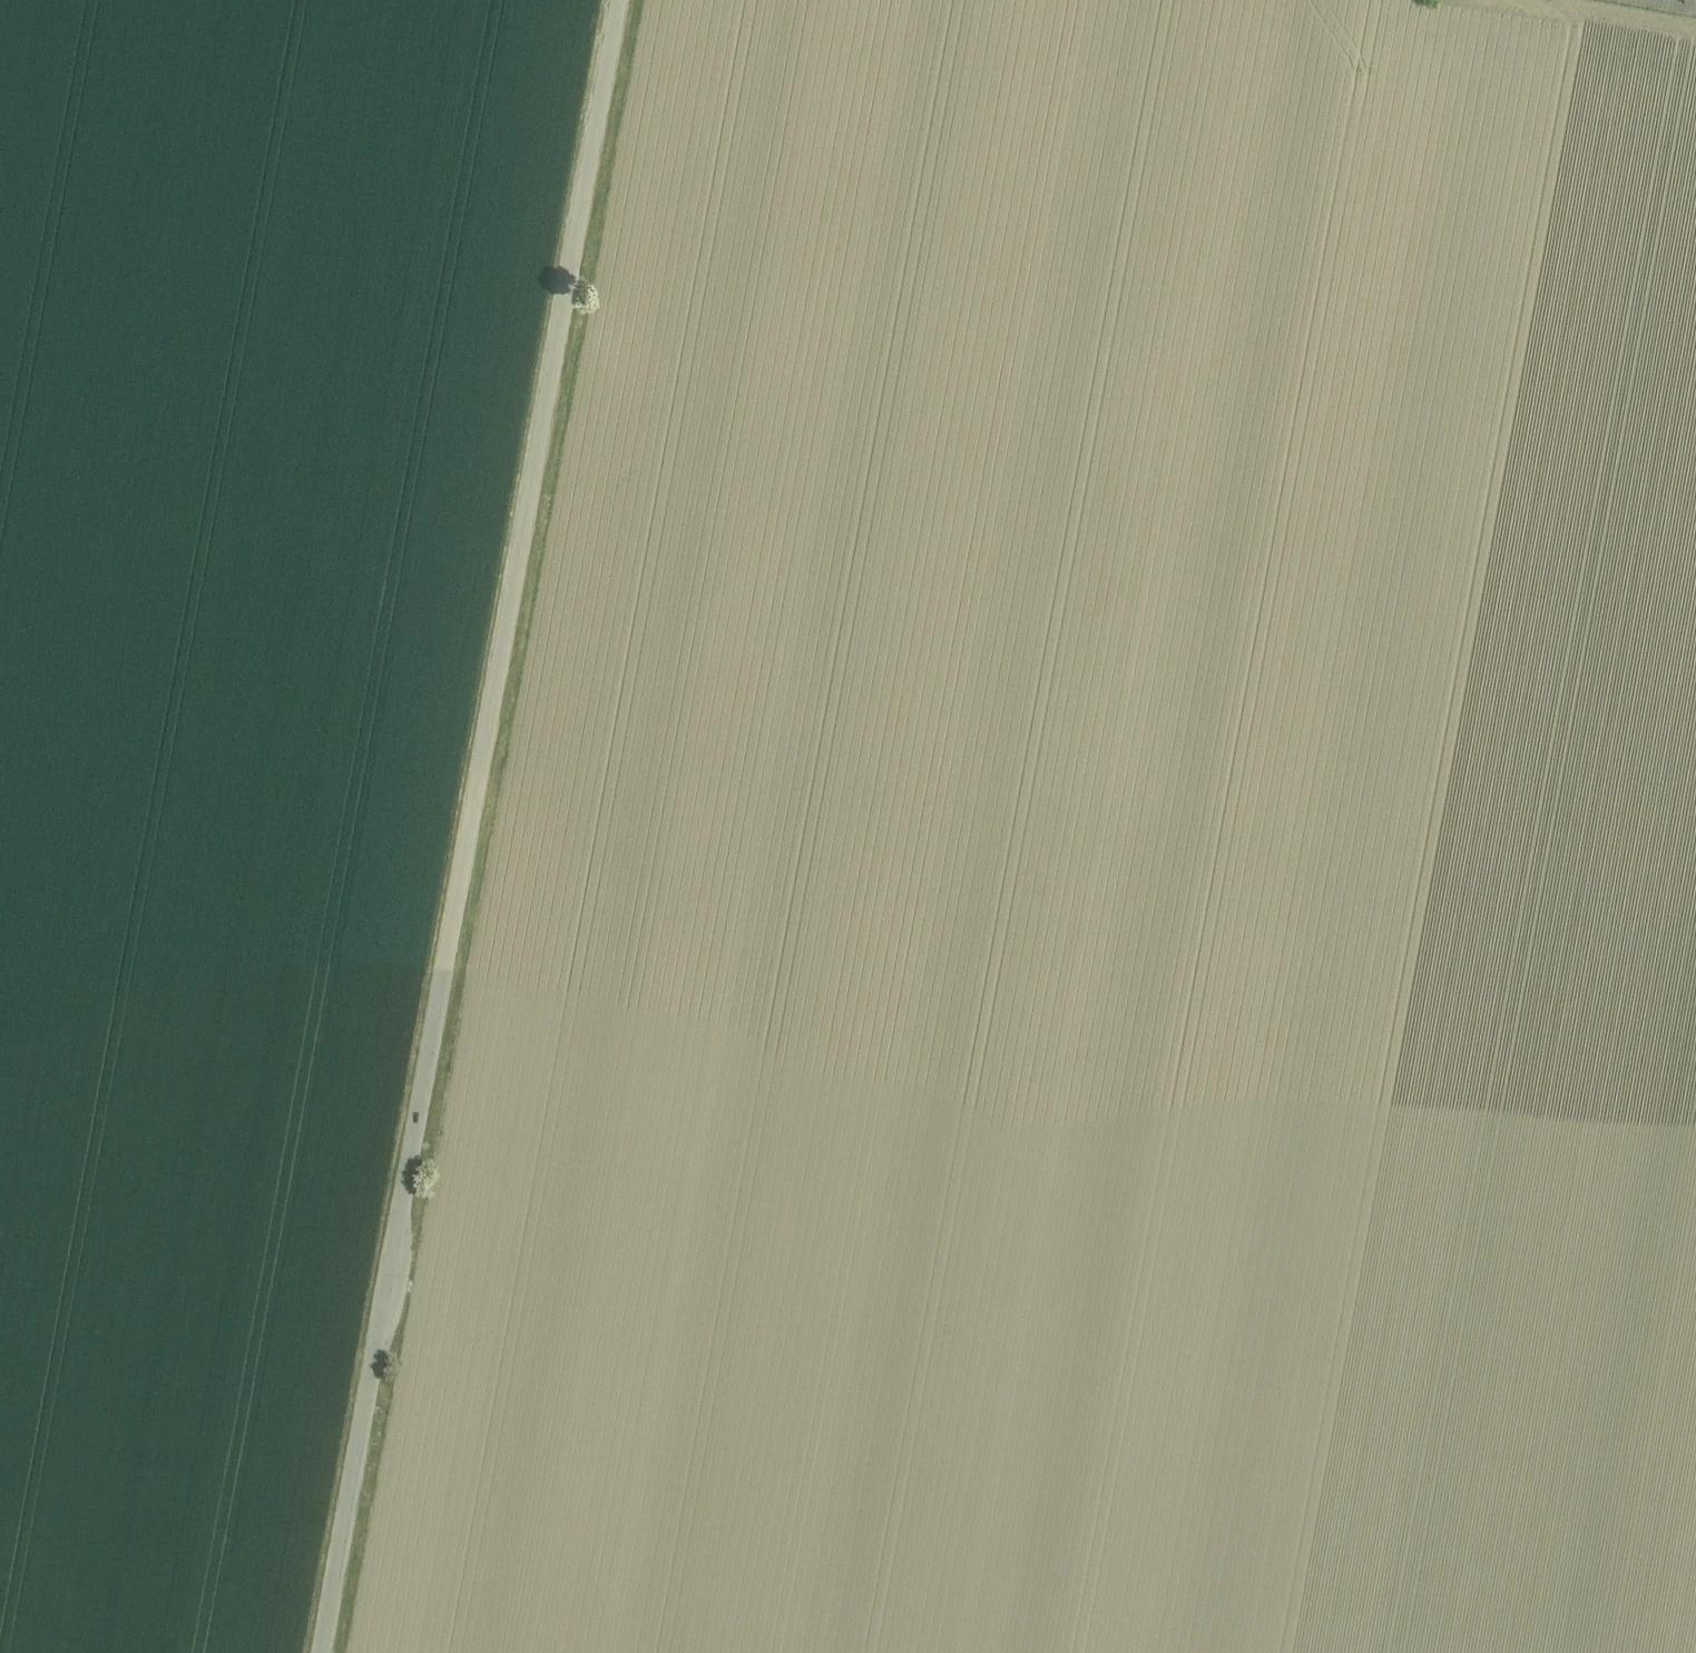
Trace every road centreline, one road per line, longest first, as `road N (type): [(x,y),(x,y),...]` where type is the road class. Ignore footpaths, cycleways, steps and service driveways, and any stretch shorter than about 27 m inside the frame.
road 1 (unclassified): [(323,1652),(621,0)]

